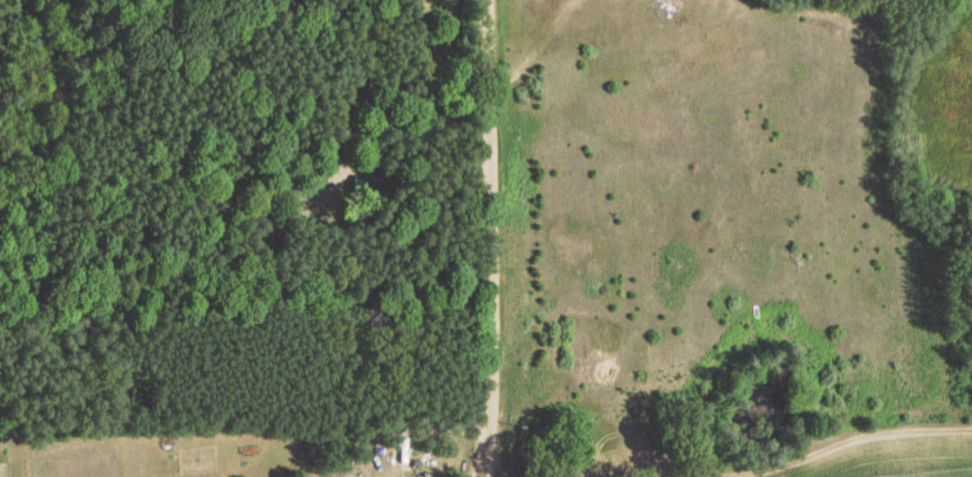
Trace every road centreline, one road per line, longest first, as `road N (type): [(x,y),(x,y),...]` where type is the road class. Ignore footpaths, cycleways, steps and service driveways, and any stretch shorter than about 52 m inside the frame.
road 1 (residential): [(478,476),(489,415),(489,0)]

